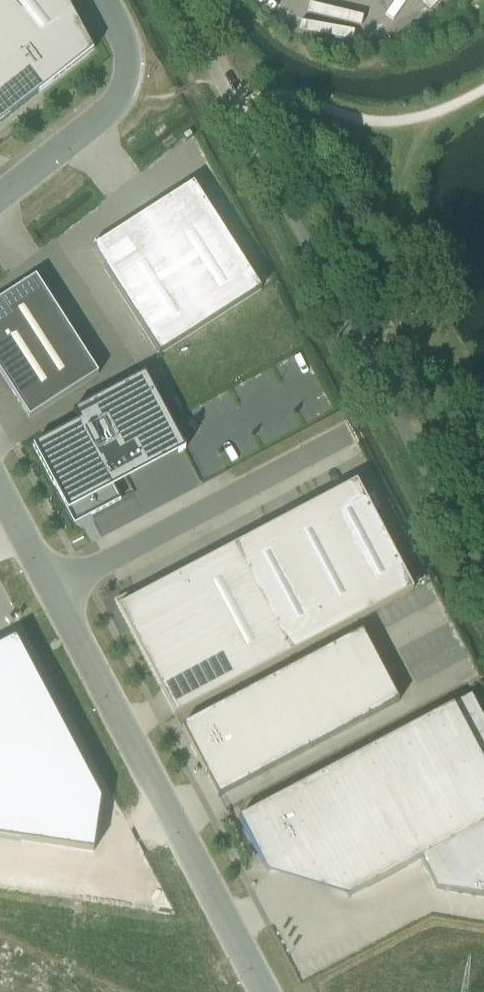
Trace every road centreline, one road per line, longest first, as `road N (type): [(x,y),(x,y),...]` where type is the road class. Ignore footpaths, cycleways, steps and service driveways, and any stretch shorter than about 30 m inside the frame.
road 1 (unclassified): [(53,591),(264,991)]
road 2 (unclassified): [(343,433),(53,591)]
road 3 (unclassified): [(101,0),(126,62),(101,119),(0,201)]

